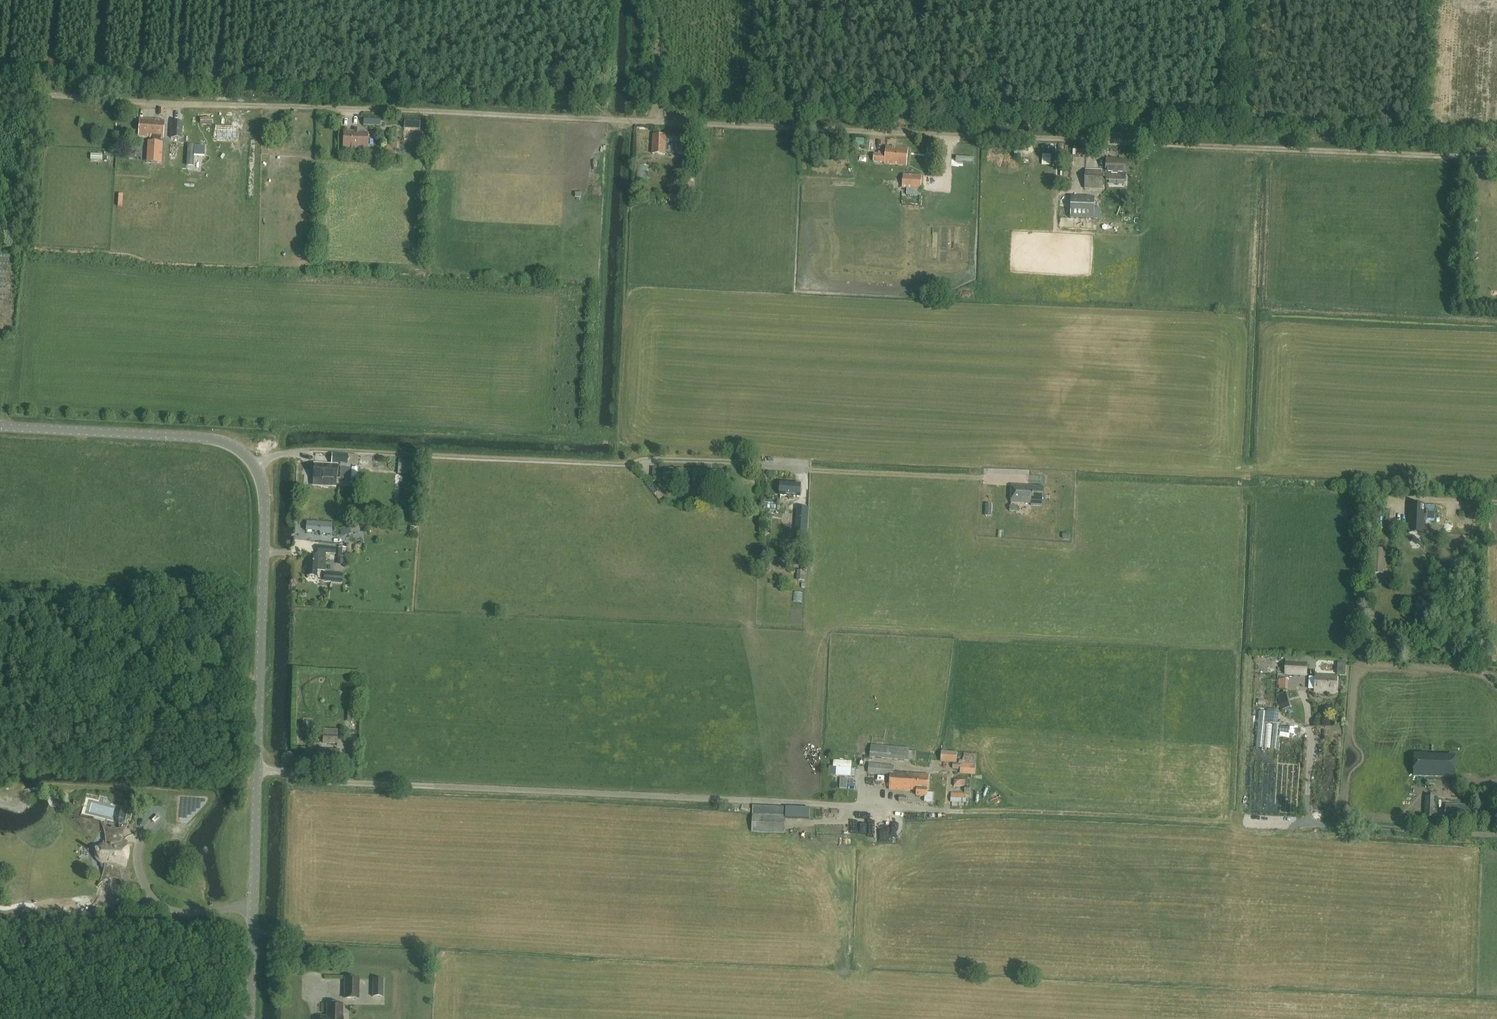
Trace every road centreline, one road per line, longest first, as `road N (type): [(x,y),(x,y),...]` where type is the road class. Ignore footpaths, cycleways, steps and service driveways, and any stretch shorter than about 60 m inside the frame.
road 1 (track): [(1496,160),(0,92)]
road 2 (track): [(1009,478),(310,450)]
road 3 (track): [(256,766),(321,781),(948,809)]
road 4 (tertiary): [(250,1018),(265,505),(256,467)]
road 5 (track): [(1305,825),(948,809)]
road 6 (track): [(1310,730),(1305,825),(1496,834)]
road 7 (tertiary): [(256,467),(220,440),(0,426)]

